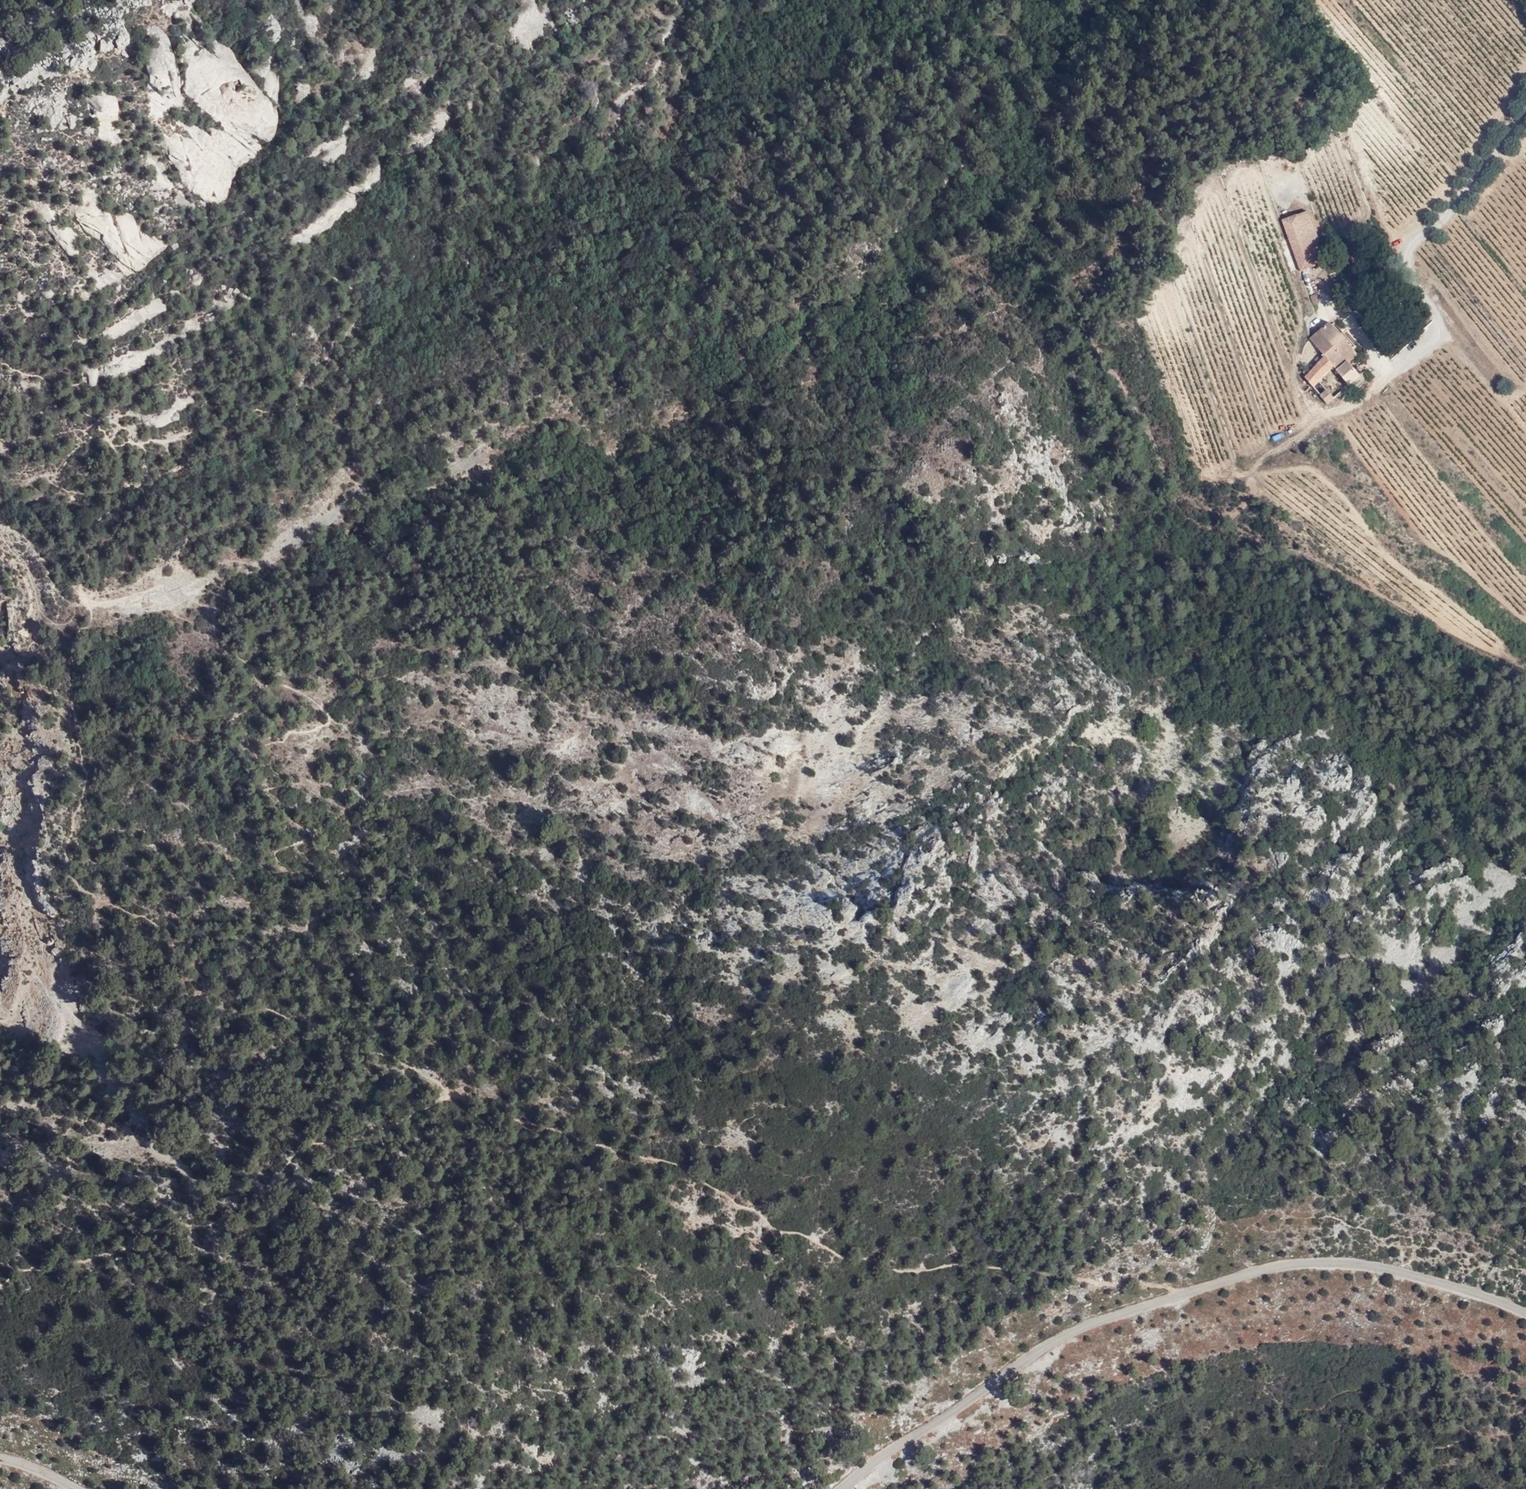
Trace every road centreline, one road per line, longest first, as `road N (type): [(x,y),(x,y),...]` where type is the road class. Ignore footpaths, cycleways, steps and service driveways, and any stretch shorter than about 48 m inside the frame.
road 1 (unclassified): [(1525,1313),(1372,1266),(1273,1268),(1077,1328),(842,1488)]
road 2 (track): [(1525,111),(1514,136),(1414,240),(1406,260),(1412,284),(1437,319),(1439,339),(1386,375)]

